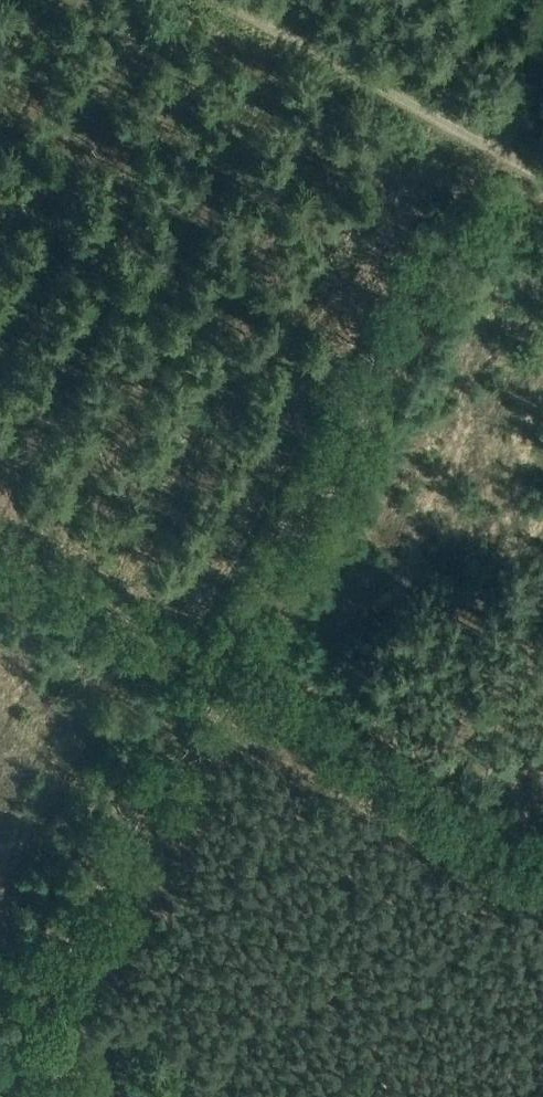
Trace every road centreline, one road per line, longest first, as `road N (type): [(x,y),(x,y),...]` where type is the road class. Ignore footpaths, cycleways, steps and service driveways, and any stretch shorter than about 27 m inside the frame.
road 1 (track): [(9,1048),(542,74)]
road 2 (track): [(542,850),(0,546)]
road 3 (track): [(225,0),(542,174)]

